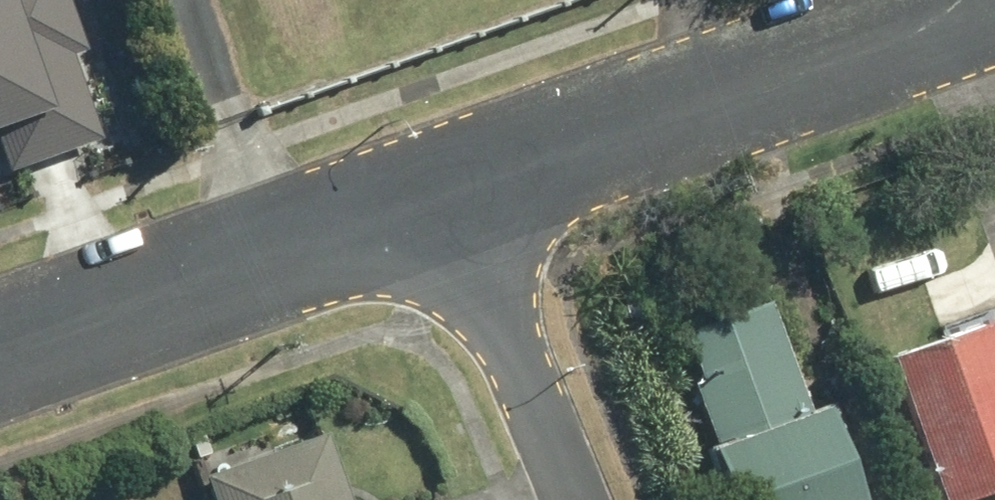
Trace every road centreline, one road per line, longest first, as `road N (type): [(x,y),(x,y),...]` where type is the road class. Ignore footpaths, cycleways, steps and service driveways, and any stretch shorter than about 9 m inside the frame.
road 1 (residential): [(984,0),(450,192)]
road 2 (residential): [(450,192),(0,348)]
road 3 (residential): [(450,192),(579,499)]

